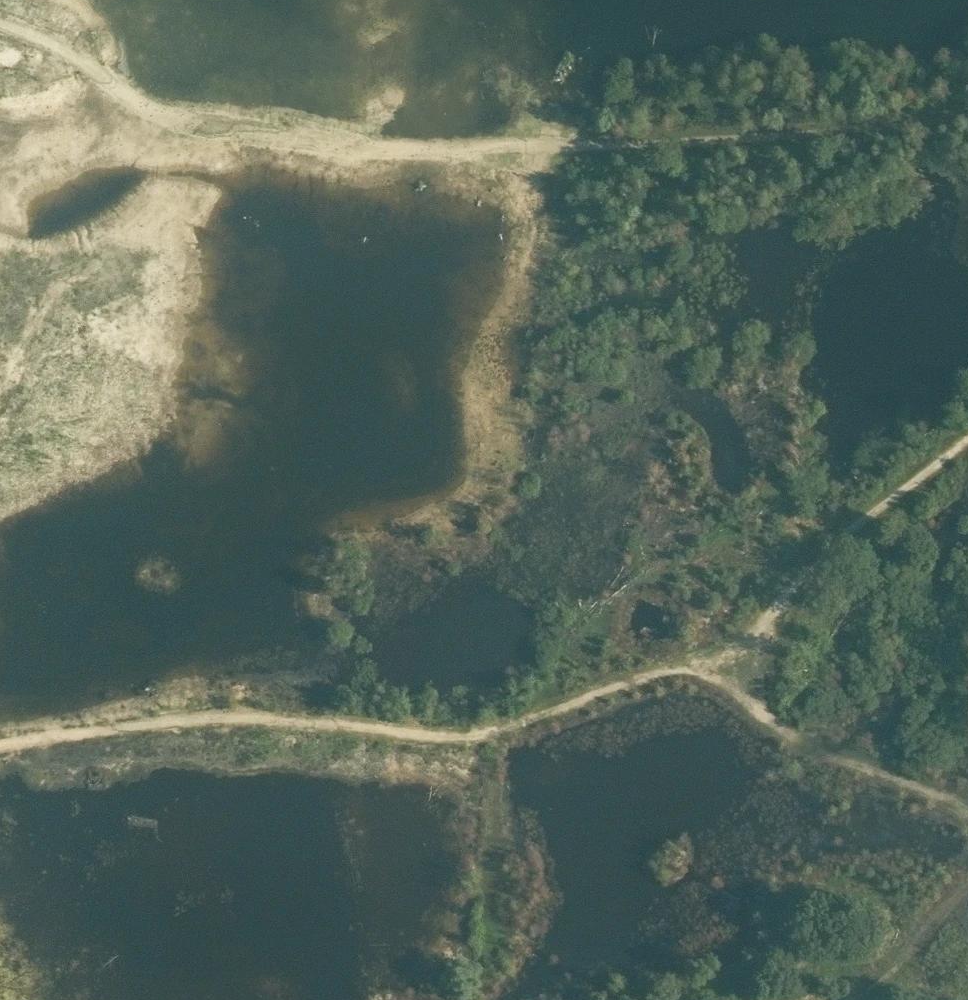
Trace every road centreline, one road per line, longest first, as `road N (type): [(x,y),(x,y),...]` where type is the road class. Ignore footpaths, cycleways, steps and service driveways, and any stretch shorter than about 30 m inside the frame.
road 1 (track): [(0,747),(211,716),(461,736),(523,726),(661,672),(731,670),(756,708),(786,732),(967,810)]
road 2 (track): [(731,670),(755,630),(854,530),(967,443)]

